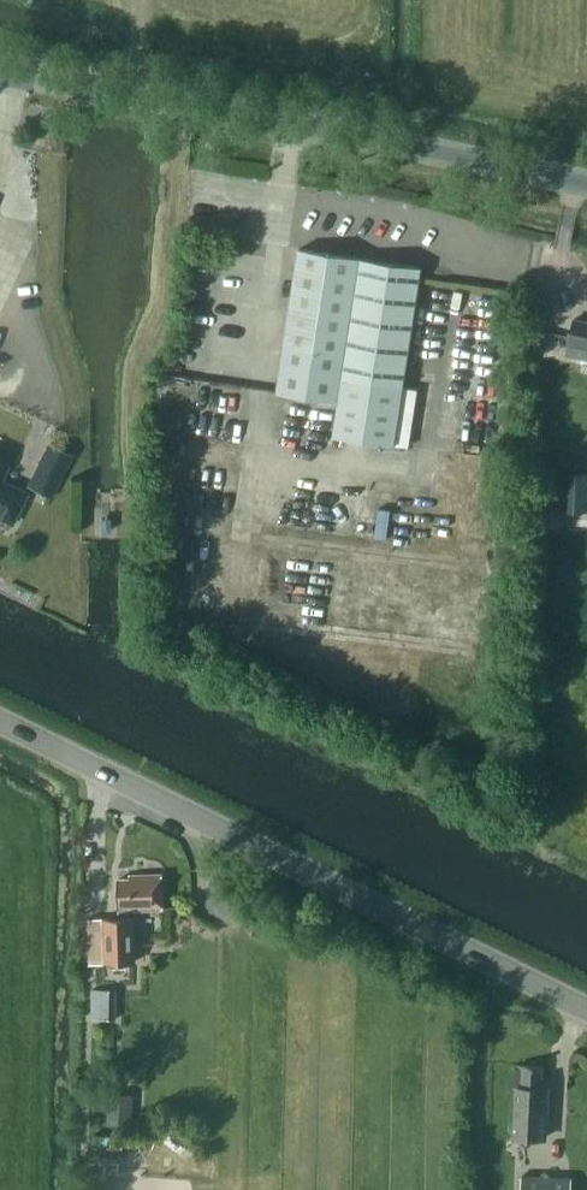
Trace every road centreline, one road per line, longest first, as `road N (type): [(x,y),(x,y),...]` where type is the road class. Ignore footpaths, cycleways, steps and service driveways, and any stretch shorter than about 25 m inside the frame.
road 1 (secondary): [(586,1010),(0,723)]
road 2 (tertiary): [(586,183),(0,71)]

